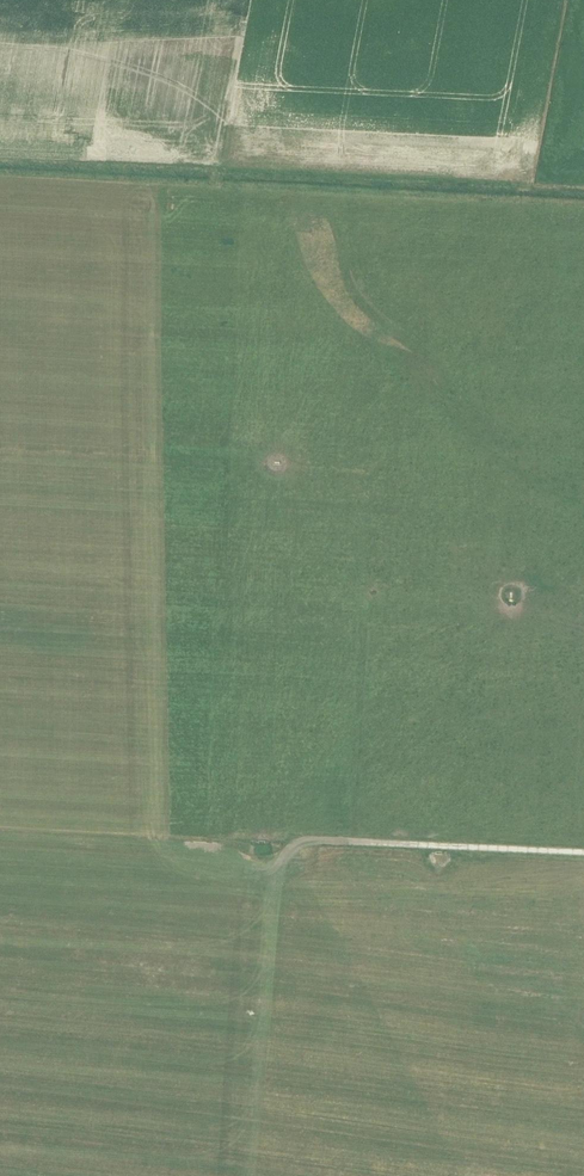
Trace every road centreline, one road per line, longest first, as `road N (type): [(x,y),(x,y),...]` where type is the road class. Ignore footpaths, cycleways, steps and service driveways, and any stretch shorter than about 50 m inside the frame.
road 1 (track): [(583,192),(0,161)]

